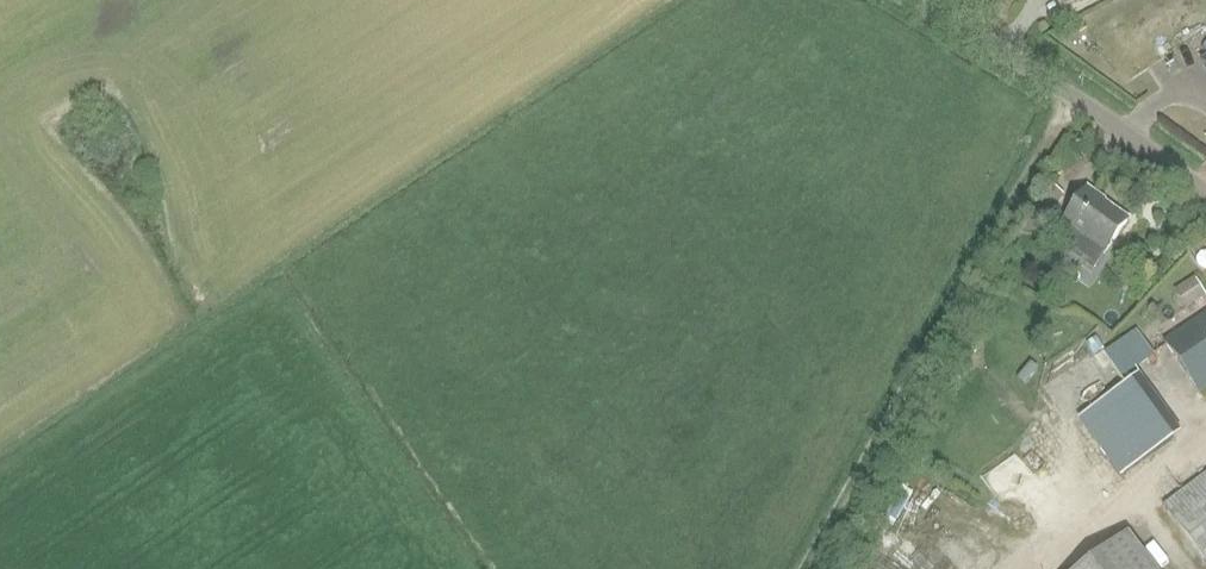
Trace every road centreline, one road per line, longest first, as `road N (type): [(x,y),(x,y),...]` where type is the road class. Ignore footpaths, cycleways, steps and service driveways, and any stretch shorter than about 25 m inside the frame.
road 1 (track): [(1073,96),(806,568)]
road 2 (unclassified): [(1205,192),(1073,96),(909,0)]

